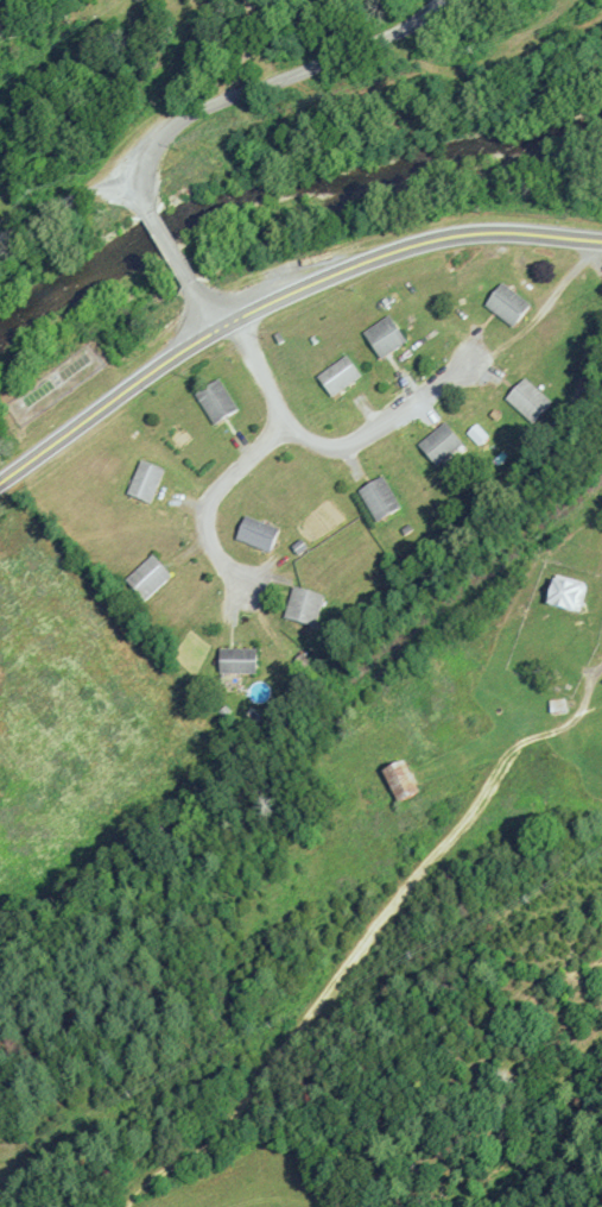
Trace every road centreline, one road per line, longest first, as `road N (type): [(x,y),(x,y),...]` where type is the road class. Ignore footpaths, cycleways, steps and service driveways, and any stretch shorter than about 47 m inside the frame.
road 1 (track): [(125,1206),(154,1173),(215,1142),(467,818),(509,749),(568,729),(590,693)]
road 2 (tertiary): [(0,473),(218,320),(343,262),(461,228),(601,233)]
road 3 (residential): [(151,208),(140,184),(144,158),(161,138),(454,0)]
road 4 (residential): [(235,313),(287,415),(321,450),(342,448),(375,429),(464,360)]
road 5 (residential): [(247,587),(218,560),(207,523),(217,498),(287,415)]

